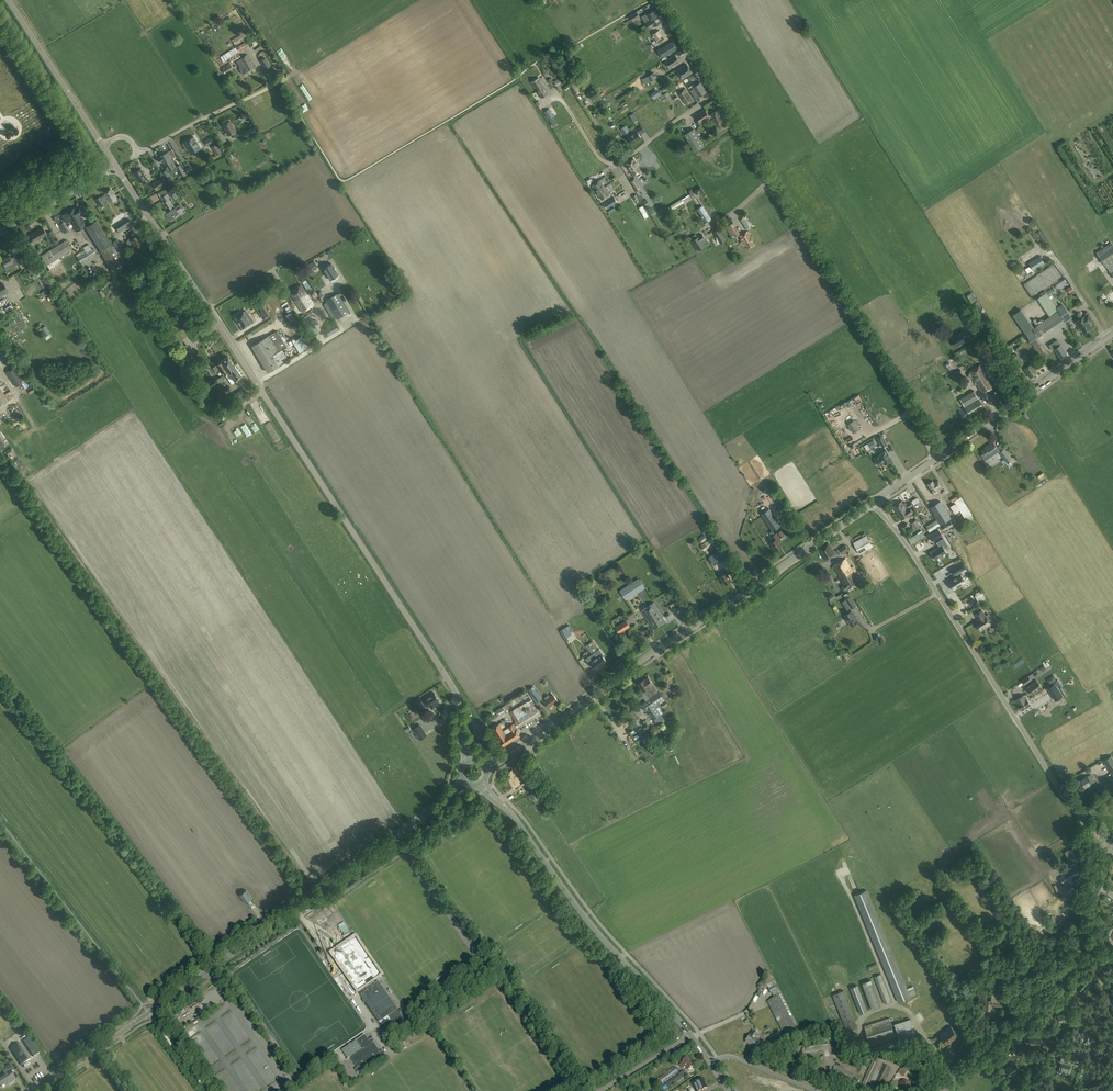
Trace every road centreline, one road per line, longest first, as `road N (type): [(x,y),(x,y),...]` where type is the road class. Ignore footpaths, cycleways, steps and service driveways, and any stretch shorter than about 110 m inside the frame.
road 1 (tertiary): [(469,760),(454,689),(117,168)]
road 2 (unclassified): [(36,1090),(464,785)]
road 3 (tertiary): [(486,767),(877,501)]
road 4 (unclassified): [(938,457),(718,92)]
road 5 (unclassified): [(1111,844),(1065,802),(877,501)]
road 6 (tertiary): [(690,1035),(591,927),(518,823),(482,786)]
road 7 (tertiary): [(946,1090),(1017,1028),(1065,970),(1111,844)]
road 8 (tertiary): [(938,457),(1112,334)]
road 9 (unclassified): [(103,144),(123,136),(147,150),(283,80)]
road 10 (tertiary): [(103,144),(9,0)]
road 11 (unclassified): [(0,232),(117,168)]
road 12 (unclassified): [(617,163),(718,92)]
road 13 (track): [(1112,1027),(1061,1032),(1042,1060),(1056,1090)]

